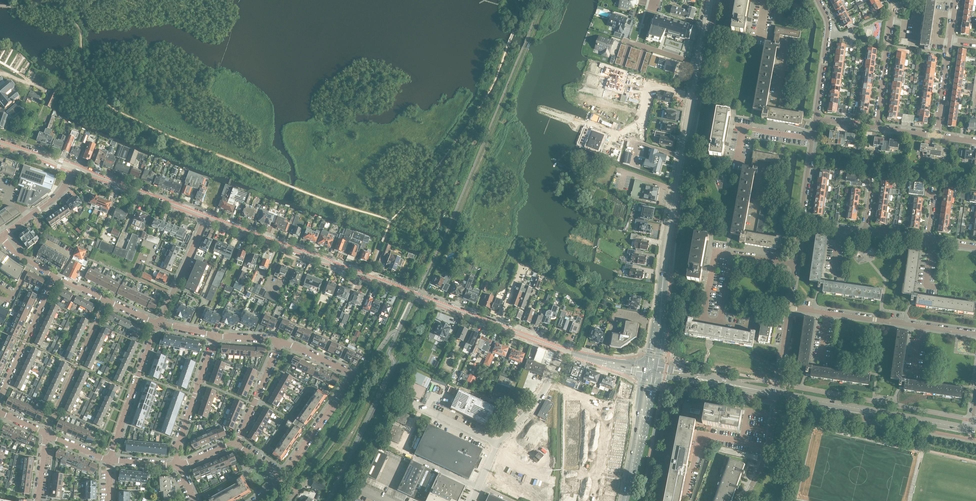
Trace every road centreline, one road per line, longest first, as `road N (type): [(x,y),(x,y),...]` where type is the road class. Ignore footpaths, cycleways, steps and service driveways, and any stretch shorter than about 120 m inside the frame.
road 1 (tertiary): [(563,352),(206,216)]
road 2 (secondary): [(650,370),(699,64)]
road 3 (tertiary): [(970,429),(776,395)]
road 4 (residential): [(159,324),(108,460)]
road 5 (residential): [(104,301),(45,431)]
road 6 (tertiary): [(206,216),(73,168)]
road 7 (residential): [(0,400),(55,276)]
road 8 (residential): [(214,336),(178,464)]
road 9 (secondary): [(625,500),(650,370)]
road 10 (tertiary): [(776,395),(650,370)]
road 11 (residential): [(877,127),(891,0)]
road 12 (residential): [(548,383),(598,402),(592,474)]
road 13 (residential): [(280,478),(352,375)]
road 14 (residential): [(815,118),(827,20),(818,0)]

